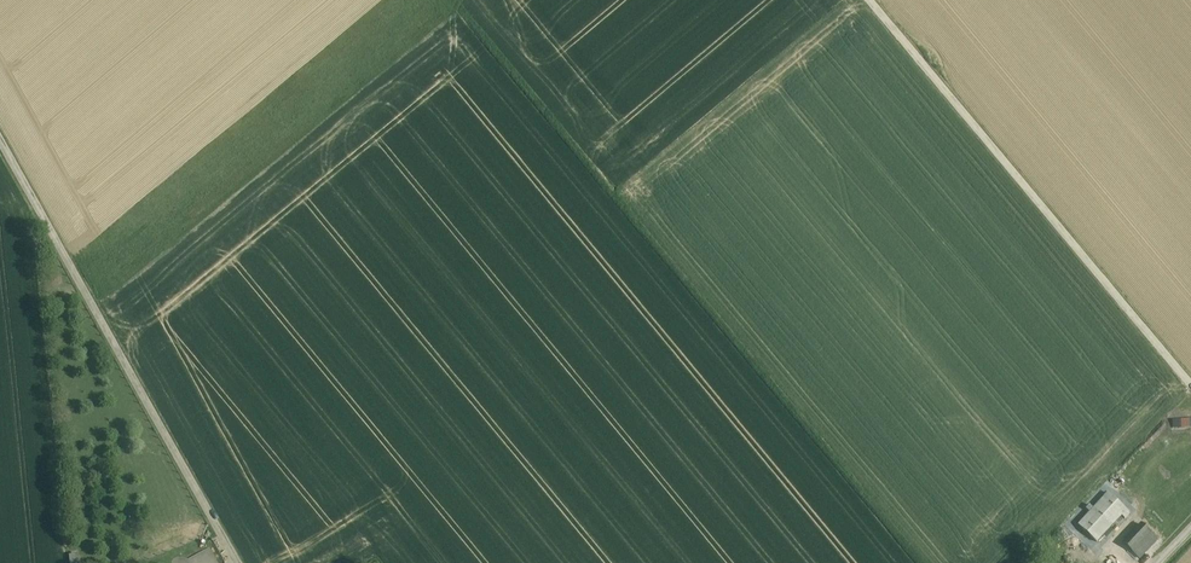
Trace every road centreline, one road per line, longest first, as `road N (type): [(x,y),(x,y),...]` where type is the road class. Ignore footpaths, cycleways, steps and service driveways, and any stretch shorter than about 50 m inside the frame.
road 1 (unclassified): [(1190,385),(872,0)]
road 2 (unclassified): [(236,562),(0,141)]

